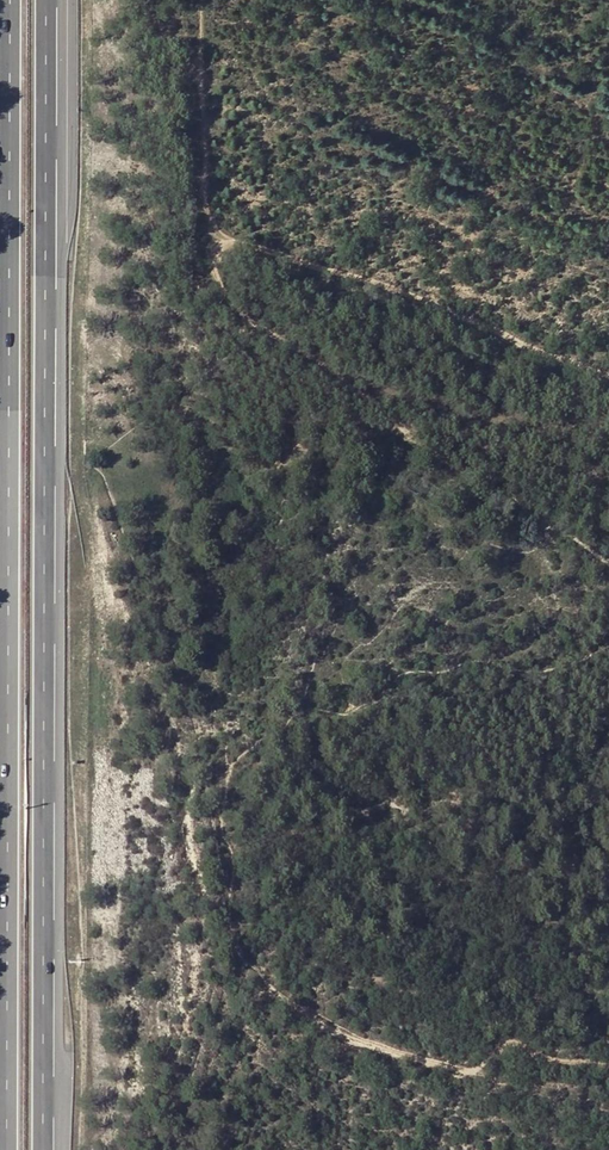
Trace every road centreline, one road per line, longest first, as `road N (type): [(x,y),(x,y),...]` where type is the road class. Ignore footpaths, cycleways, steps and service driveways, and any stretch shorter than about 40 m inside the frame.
road 1 (motorway): [(9,0),(1,1149)]
road 2 (motorway): [(49,1149),(53,0)]

